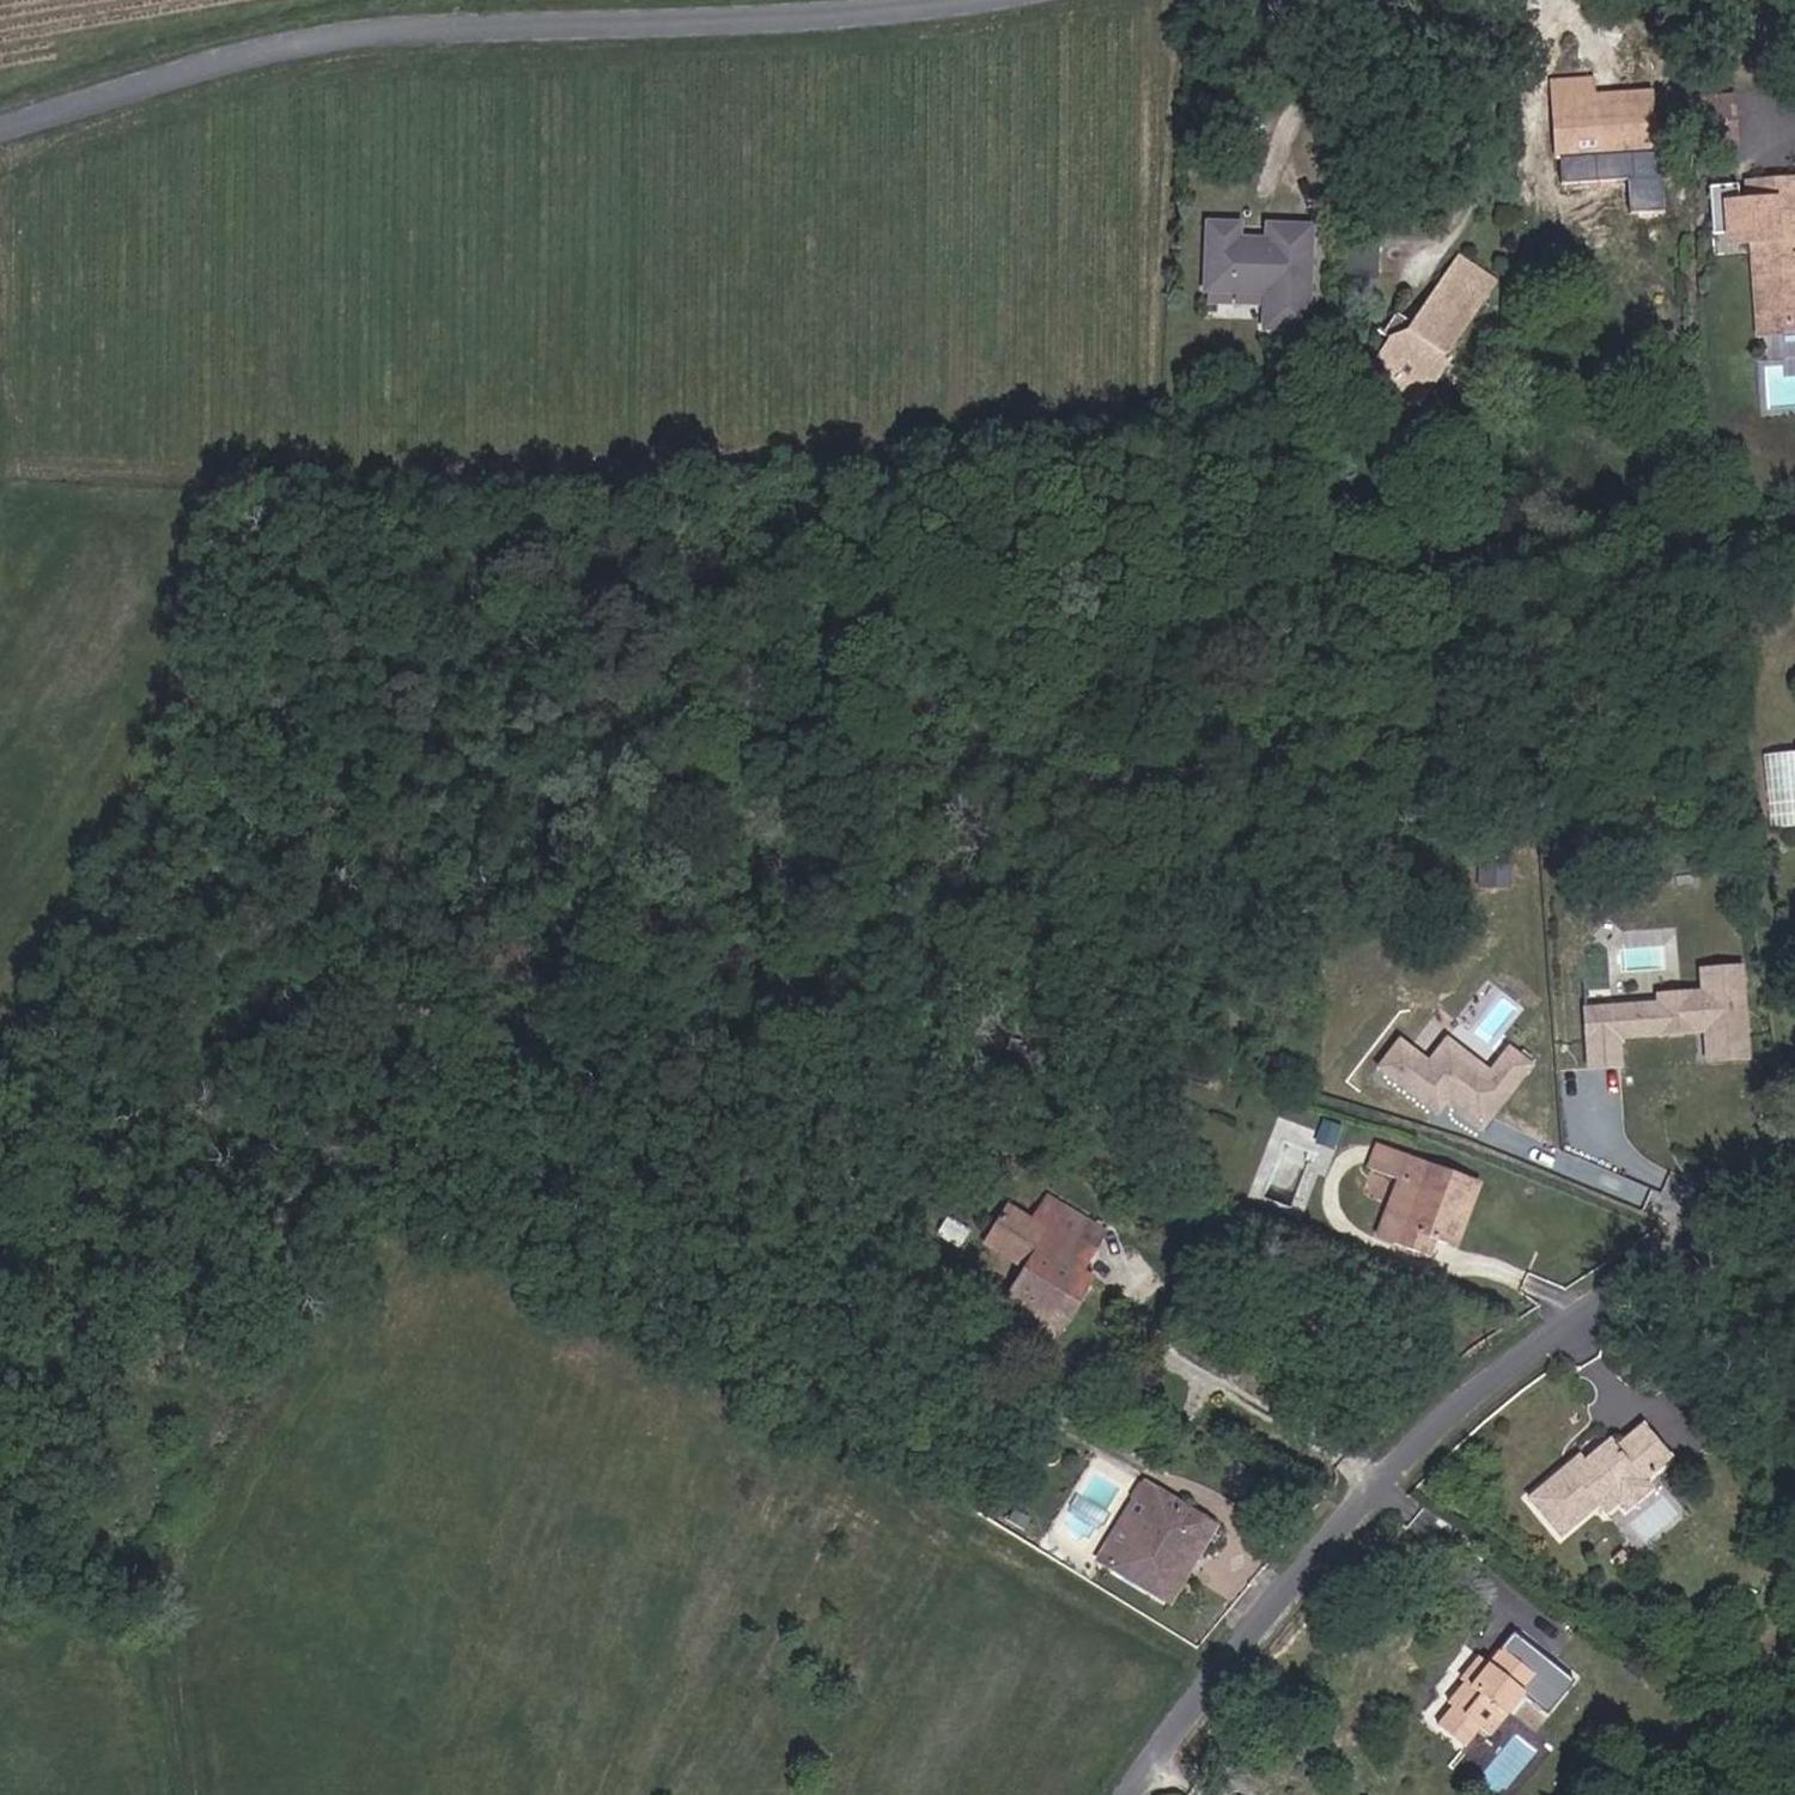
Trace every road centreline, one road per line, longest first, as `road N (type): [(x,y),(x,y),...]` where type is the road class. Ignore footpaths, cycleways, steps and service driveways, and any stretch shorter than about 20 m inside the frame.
road 1 (unclassified): [(0,129),(319,38),(899,14),(980,0)]
road 2 (unclassified): [(1136,1794),(1233,1661),(1381,1490),(1536,1349),(1794,1178)]

